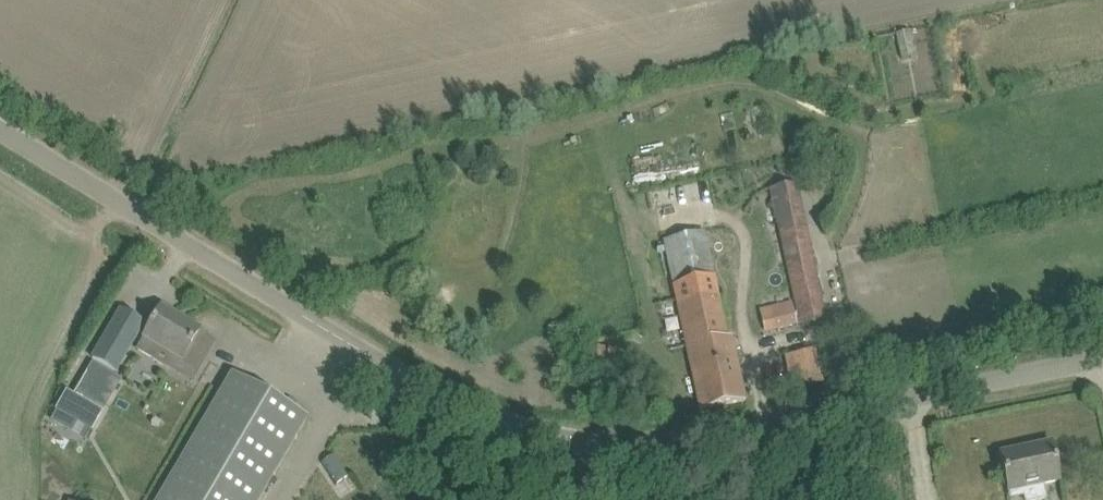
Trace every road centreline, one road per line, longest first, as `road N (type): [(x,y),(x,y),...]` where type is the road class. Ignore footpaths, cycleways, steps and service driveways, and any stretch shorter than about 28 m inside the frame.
road 1 (unclassified): [(0,129),(417,384),(565,442),(704,438),(1102,354)]

